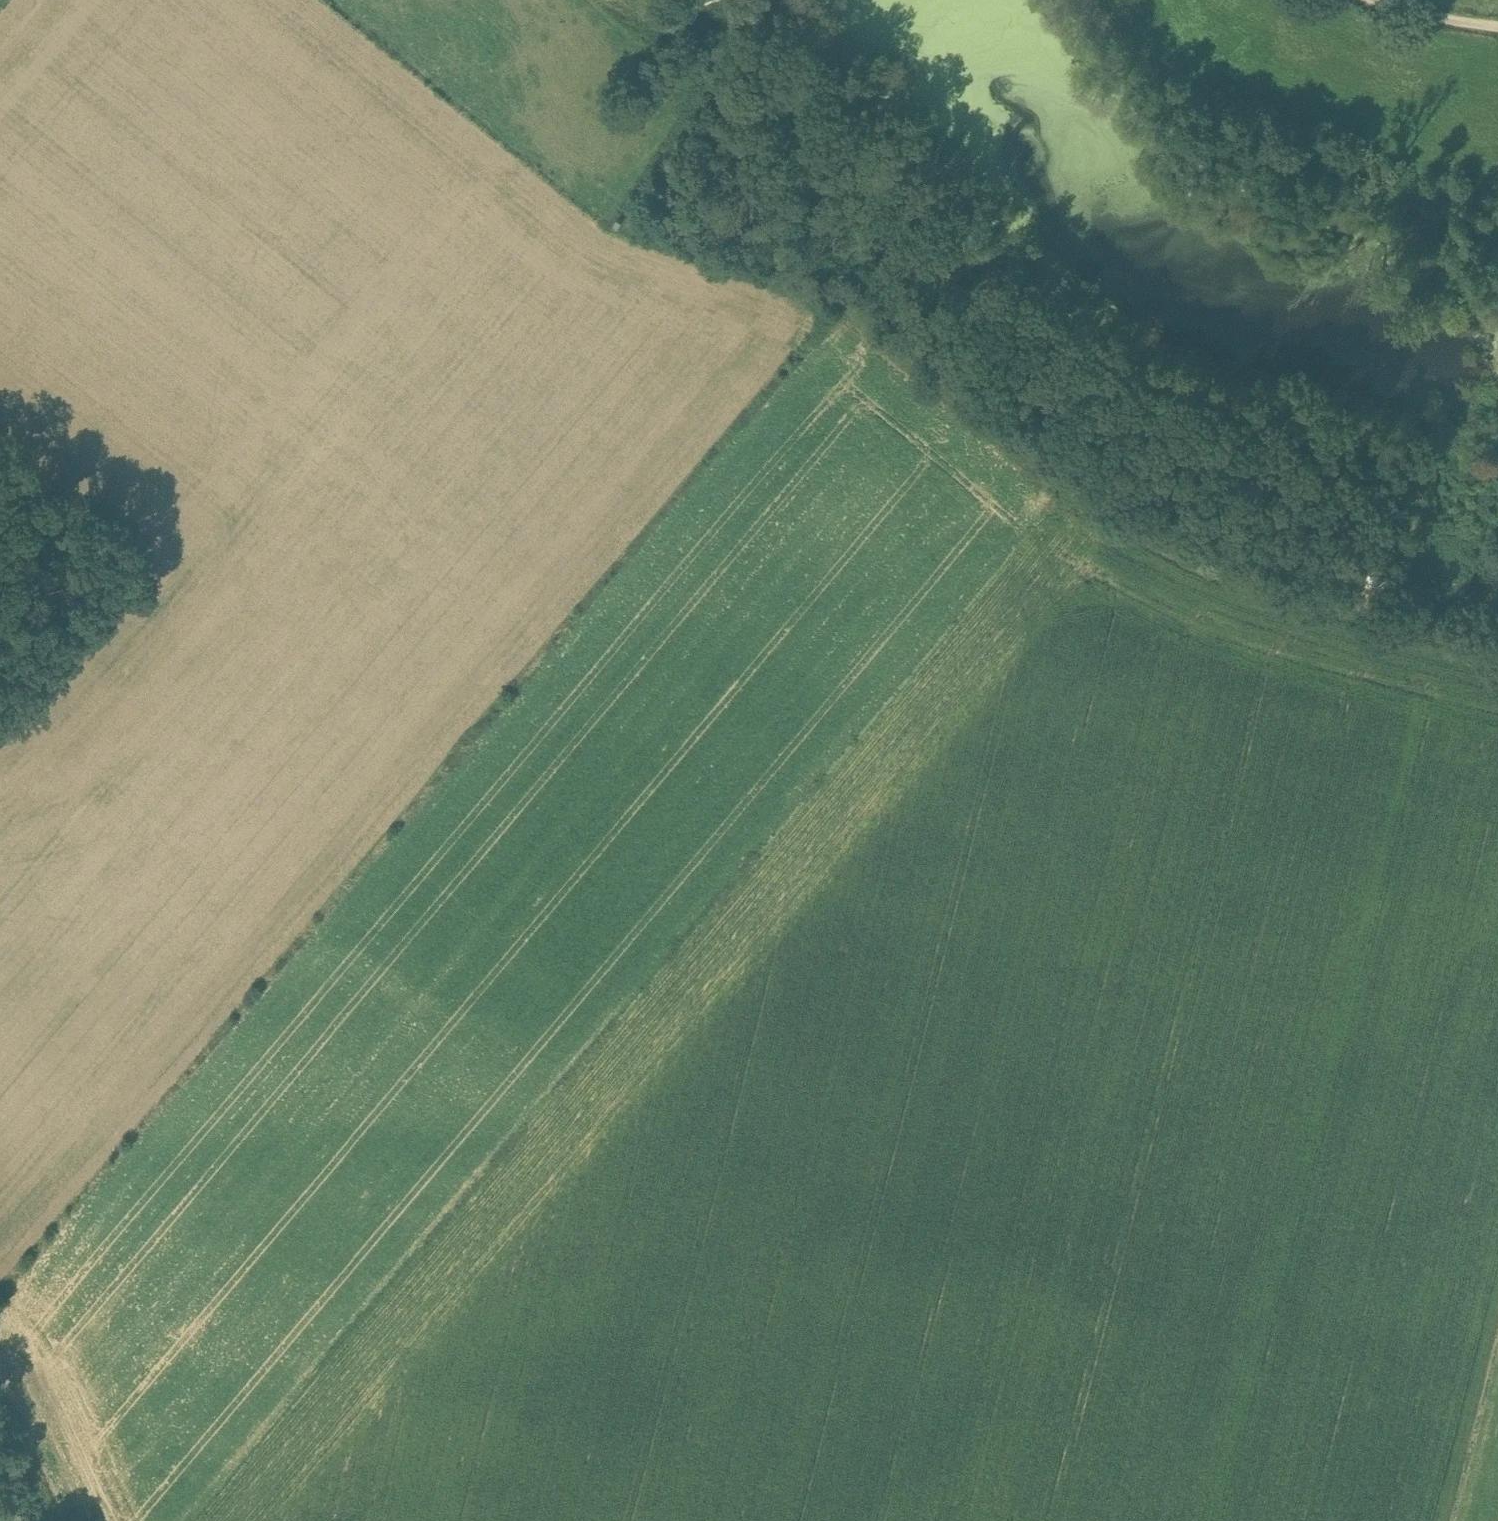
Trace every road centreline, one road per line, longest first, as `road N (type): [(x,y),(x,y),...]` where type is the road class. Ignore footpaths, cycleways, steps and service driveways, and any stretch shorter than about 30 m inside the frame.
road 1 (track): [(640,0),(716,57),(631,158),(631,210),(851,304),(1047,484),(1178,552),(1497,654)]
road 2 (track): [(1450,1520),(1497,1323)]
road 3 (track): [(1497,24),(1379,0)]

